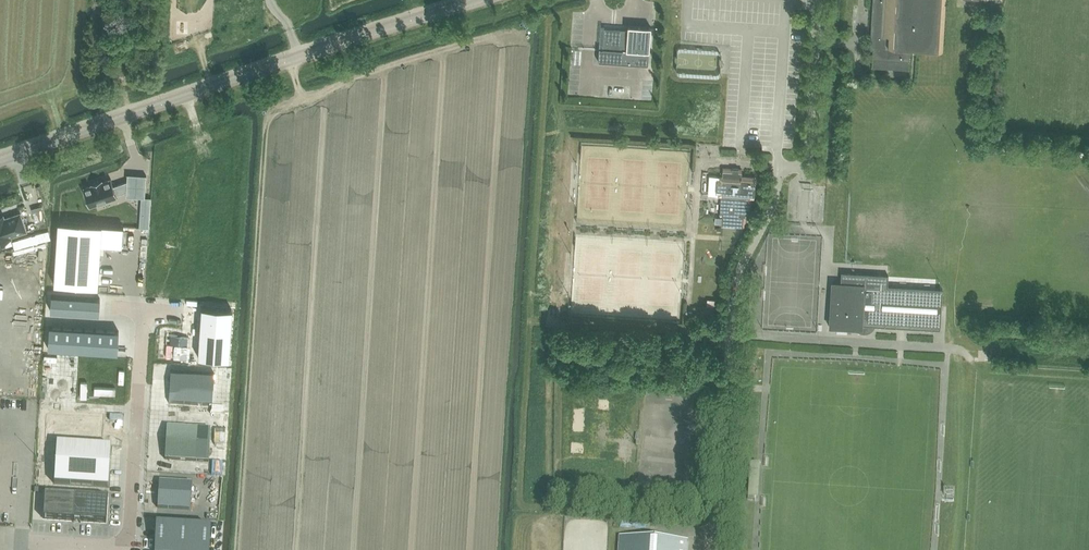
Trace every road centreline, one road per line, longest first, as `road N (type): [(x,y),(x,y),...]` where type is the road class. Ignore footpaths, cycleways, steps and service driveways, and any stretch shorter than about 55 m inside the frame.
road 1 (unclassified): [(0,160),(481,0)]
road 2 (unclassified): [(22,549),(22,540),(127,546),(141,305)]

